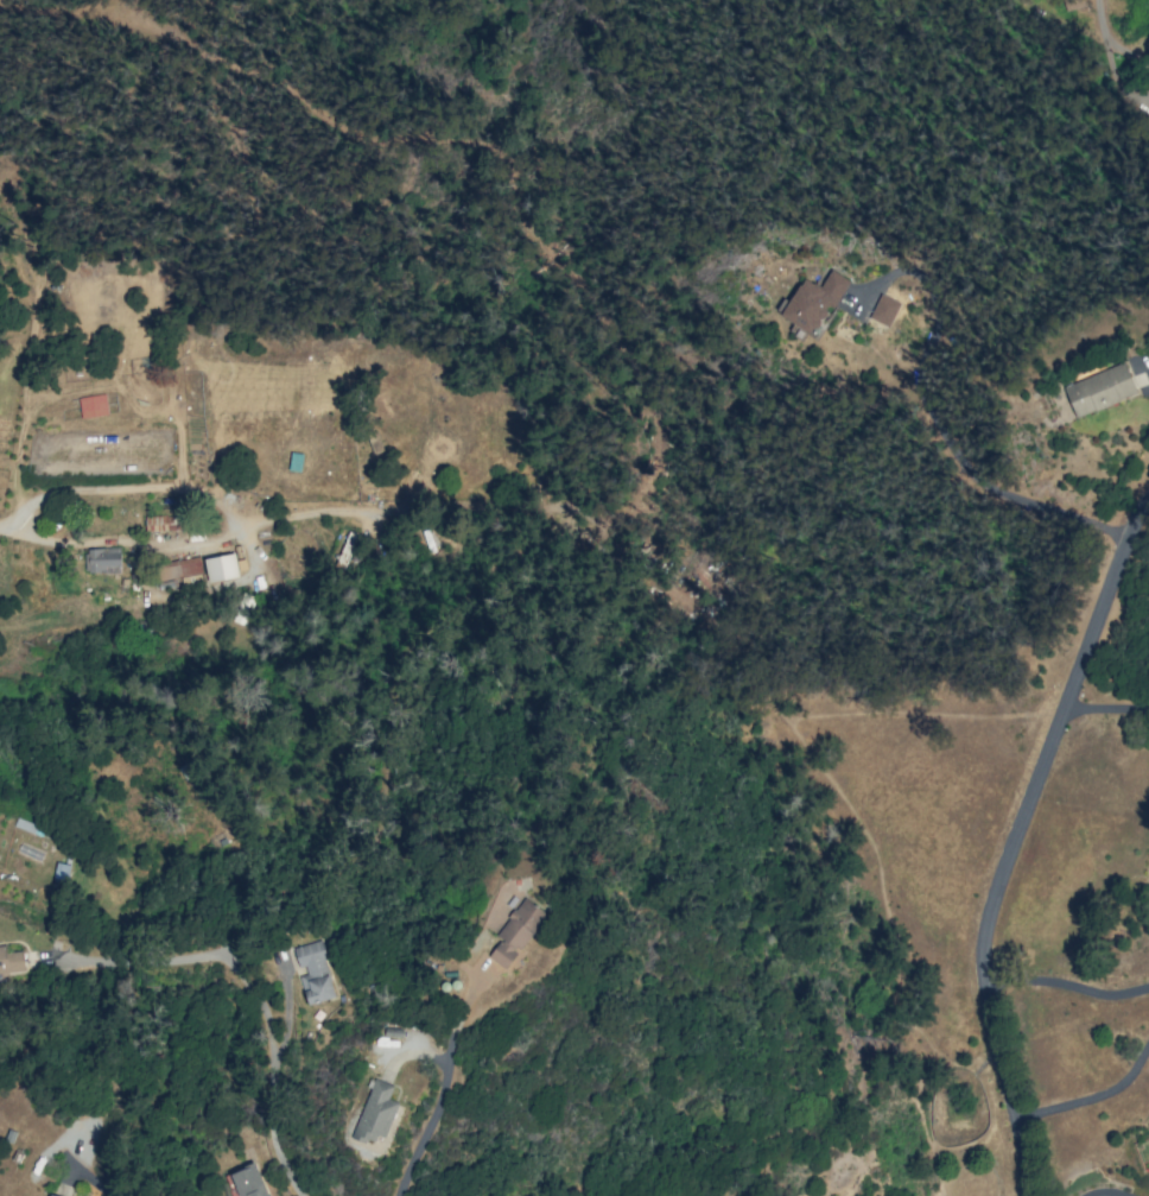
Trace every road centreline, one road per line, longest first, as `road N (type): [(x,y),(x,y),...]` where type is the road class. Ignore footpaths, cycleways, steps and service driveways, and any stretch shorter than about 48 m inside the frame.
road 1 (residential): [(1035,1195),(989,982),(985,926),(1123,532)]

